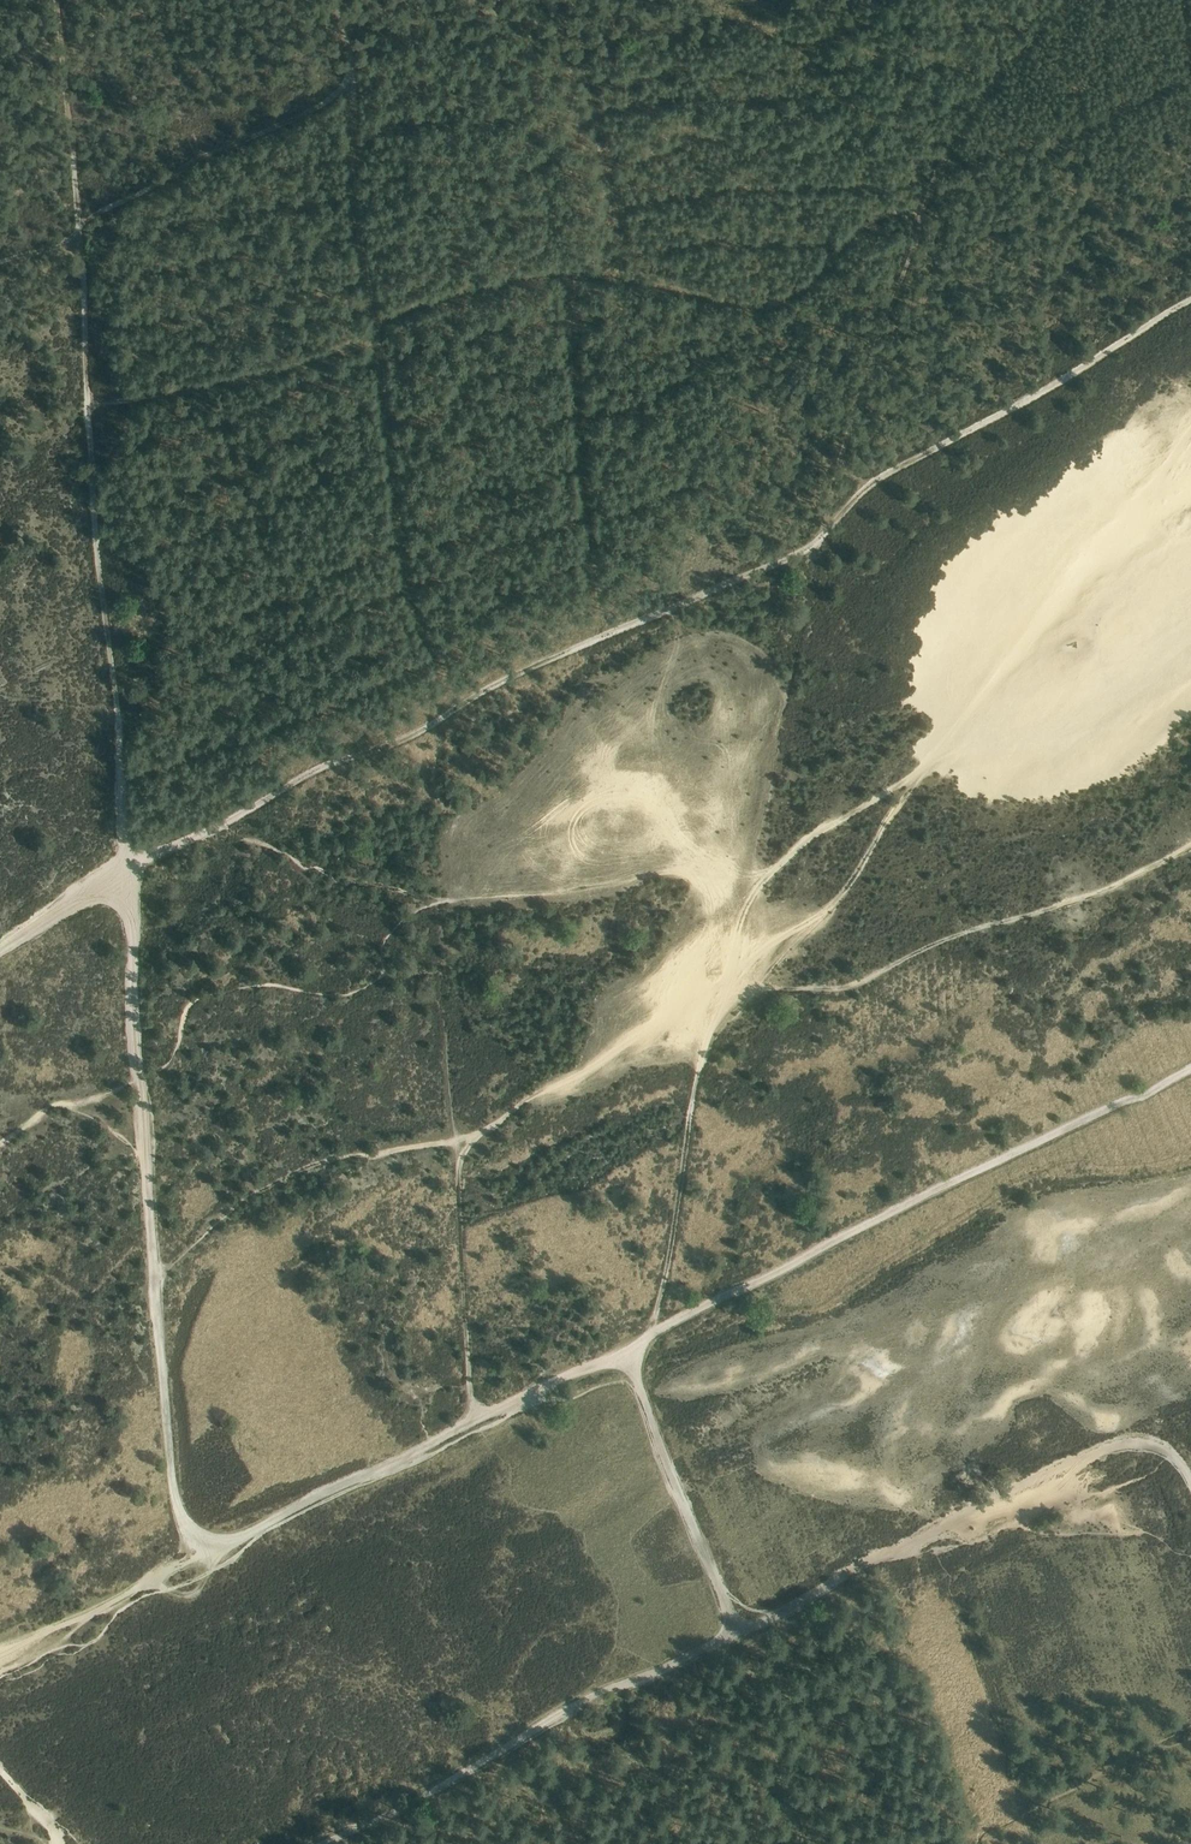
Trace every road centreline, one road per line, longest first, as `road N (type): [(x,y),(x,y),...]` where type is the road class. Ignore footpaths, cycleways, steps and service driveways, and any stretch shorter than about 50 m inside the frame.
road 1 (track): [(839,512),(870,483),(1190,304)]

